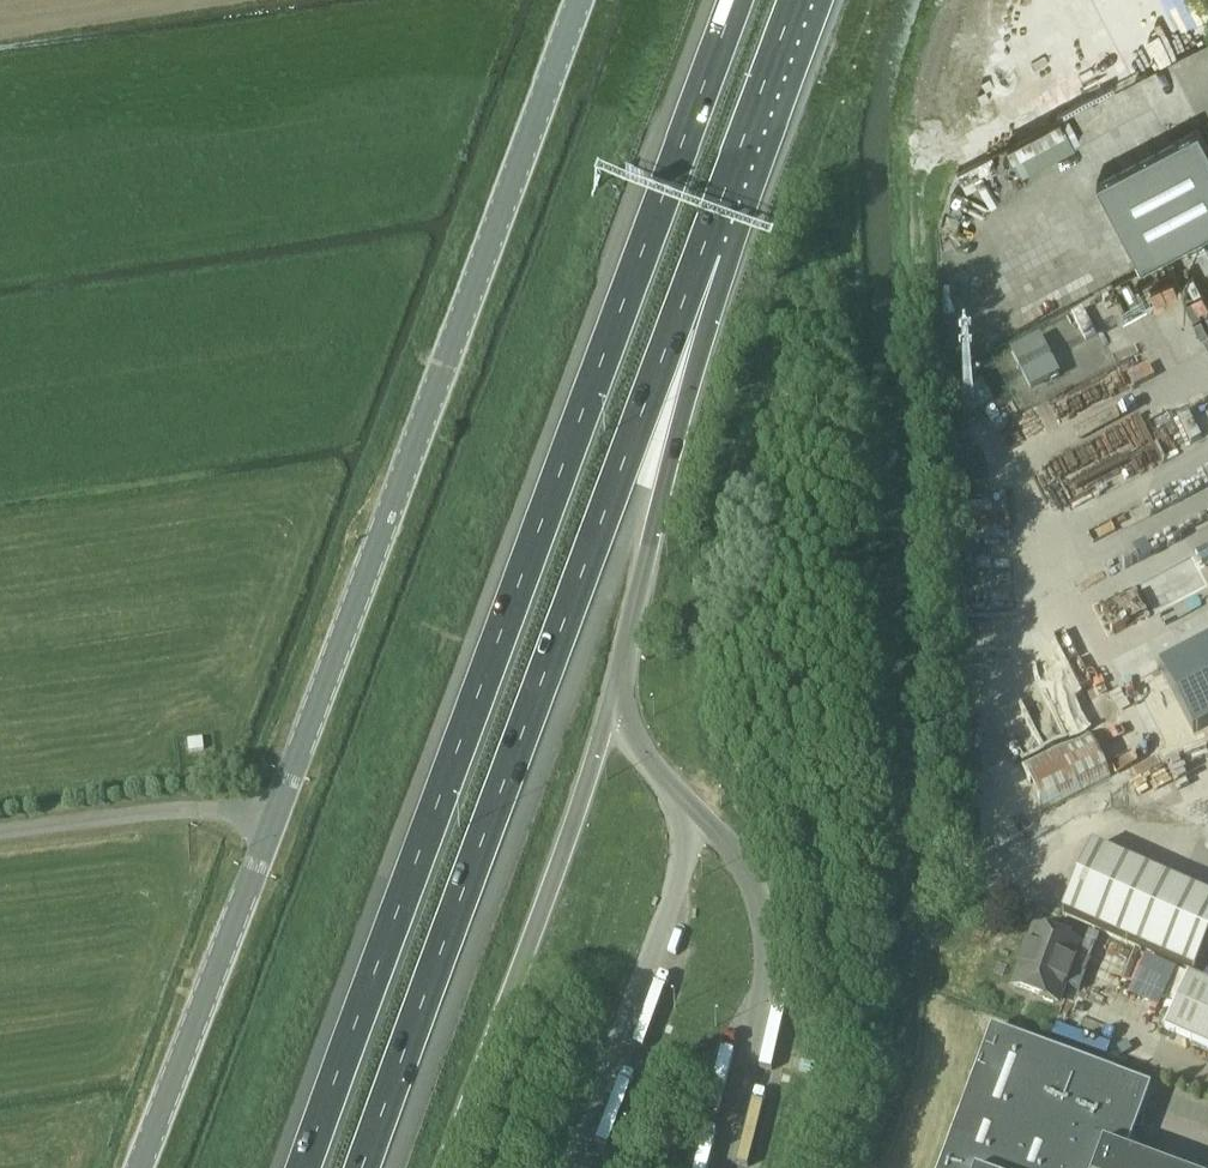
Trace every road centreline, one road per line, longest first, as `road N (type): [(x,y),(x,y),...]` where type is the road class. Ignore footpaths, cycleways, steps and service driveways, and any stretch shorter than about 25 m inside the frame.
road 1 (motorway): [(736,0),(303,1167)]
road 2 (tertiary): [(575,0),(145,1167)]
road 3 (motorway): [(375,1167),(702,252)]
road 4 (motorway): [(616,680),(702,252)]
road 5 (motorway): [(702,252),(796,0)]

